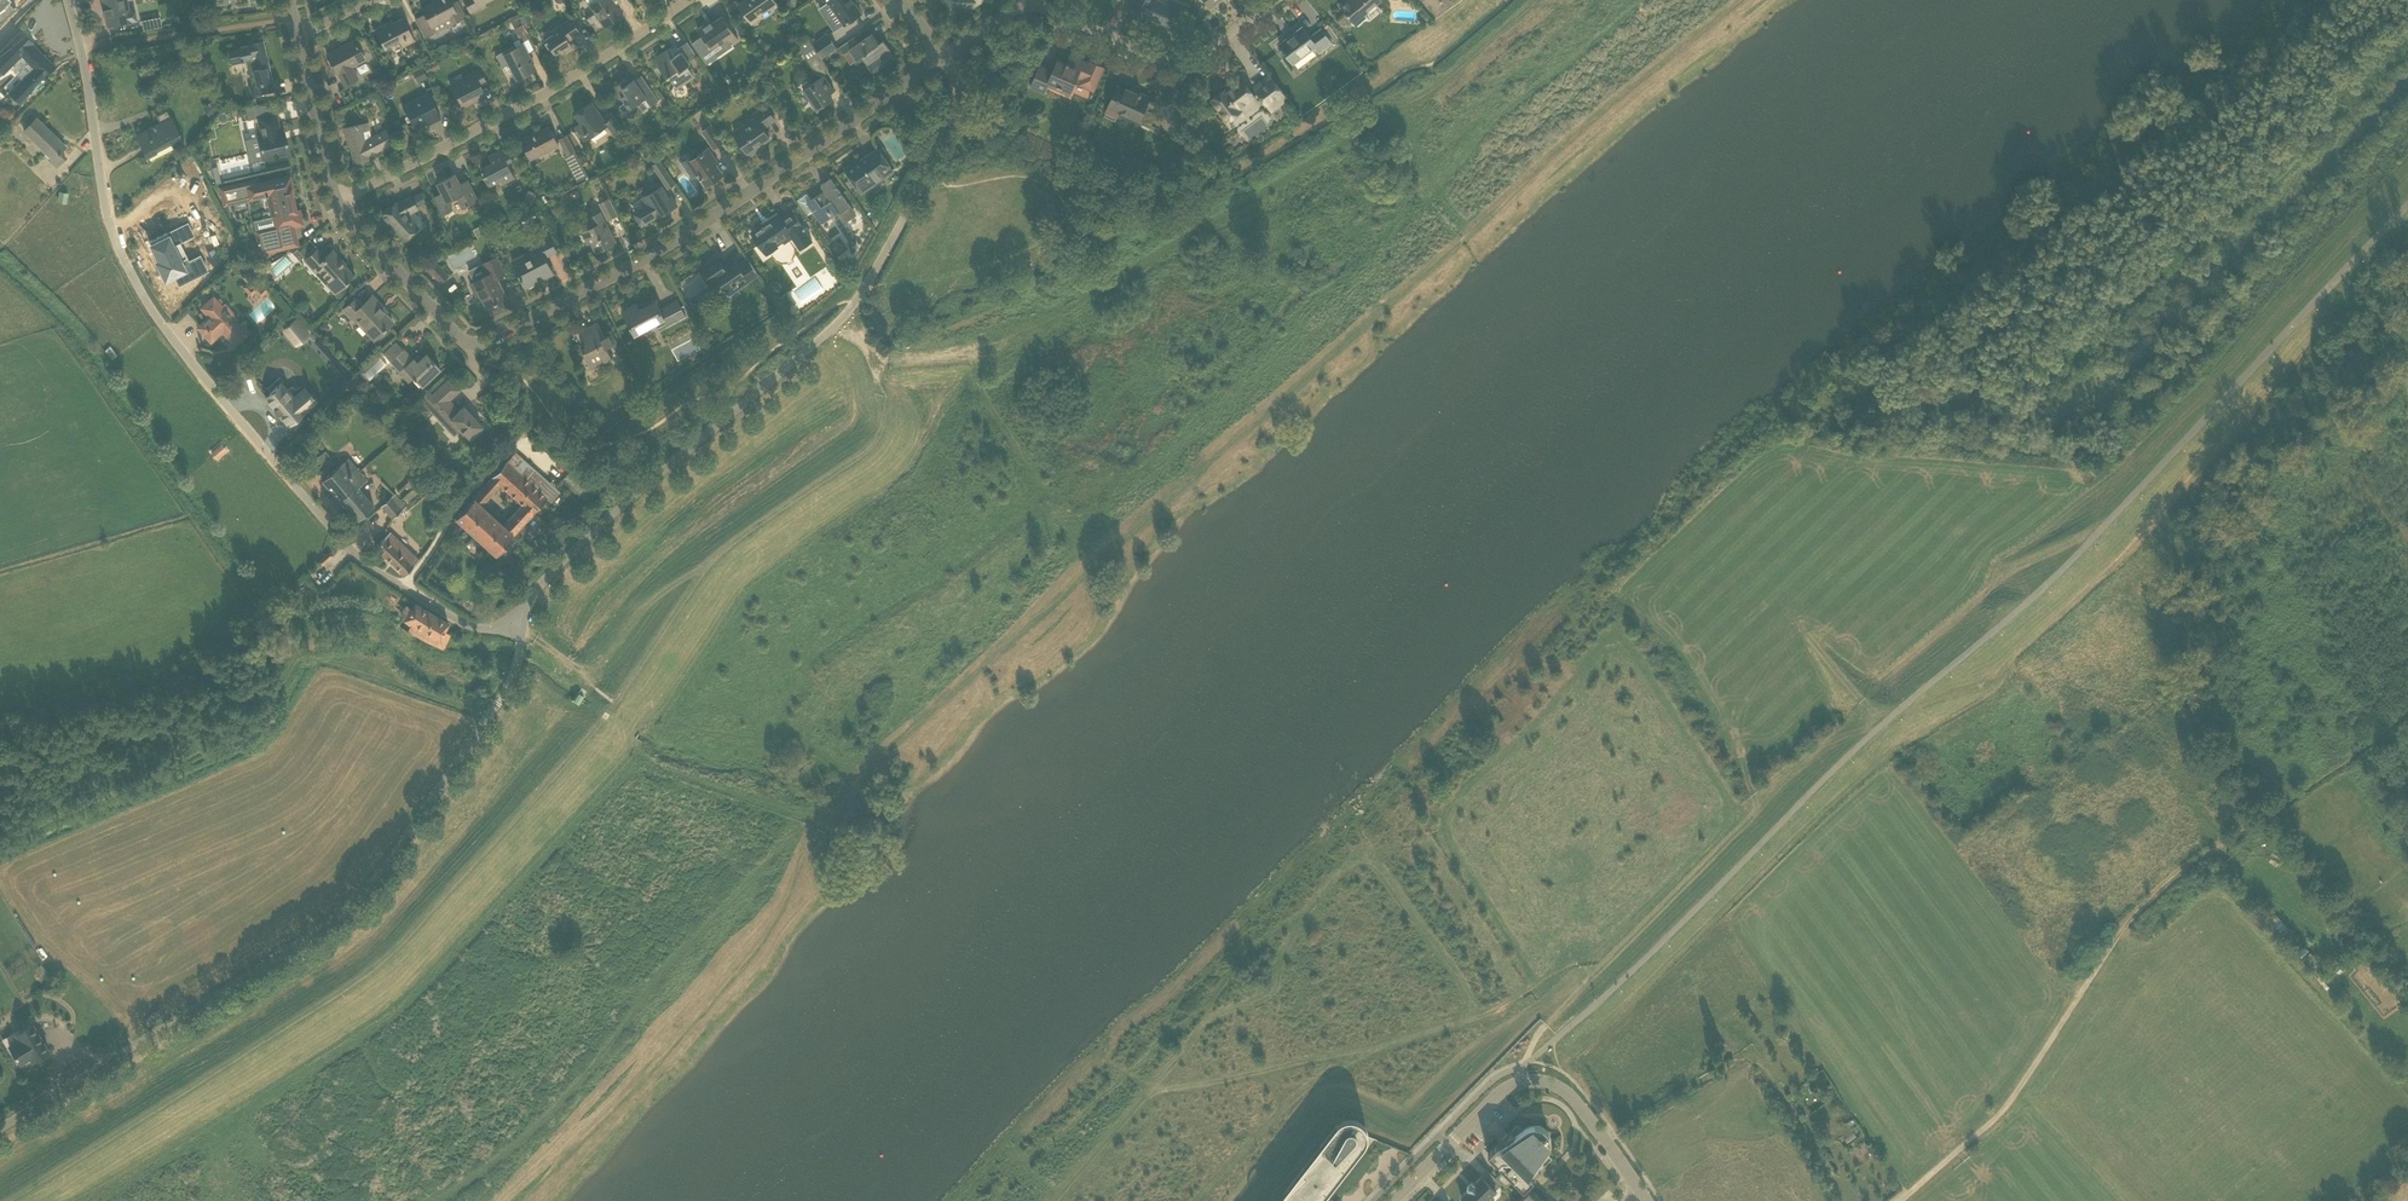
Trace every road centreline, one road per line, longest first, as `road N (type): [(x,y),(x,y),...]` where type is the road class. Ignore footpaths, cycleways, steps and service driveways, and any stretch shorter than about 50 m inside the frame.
road 1 (track): [(709,564),(609,712),(394,952),(8,1200)]
road 2 (unclassified): [(521,632),(465,624),(360,562),(159,321),(119,252),(105,208),(87,82),(66,0)]
road 3 (residential): [(944,59),(681,239),(472,350),(336,202)]
road 4 (unclassified): [(521,632),(538,587),(571,553),(840,322),(956,116),(944,59)]
road 5 (unclassified): [(0,1129),(340,916),(380,876),(505,690),(521,632)]
road 6 (track): [(2261,820),(2159,892),(2091,973),(1993,1121),(1897,1200)]
road 7 (track): [(593,679),(650,601),(867,451),(882,426),(881,391)]
road 8 (residential): [(336,202),(568,83),(689,0)]
road 9 (residential): [(944,59),(1018,8),(1040,8),(1178,68),(1193,65),(1272,0)]
road 10 (track): [(1740,0),(1470,232)]
road 11 (track): [(1587,985),(1831,743)]
road 12 (residential): [(1393,1200),(1502,1091),(1521,1082)]
road 13 (residential): [(1641,1191),(1567,1092),(1521,1082)]
road 14 (residential): [(336,202),(298,38)]
road 15 (track): [(1470,232),(1395,122)]

